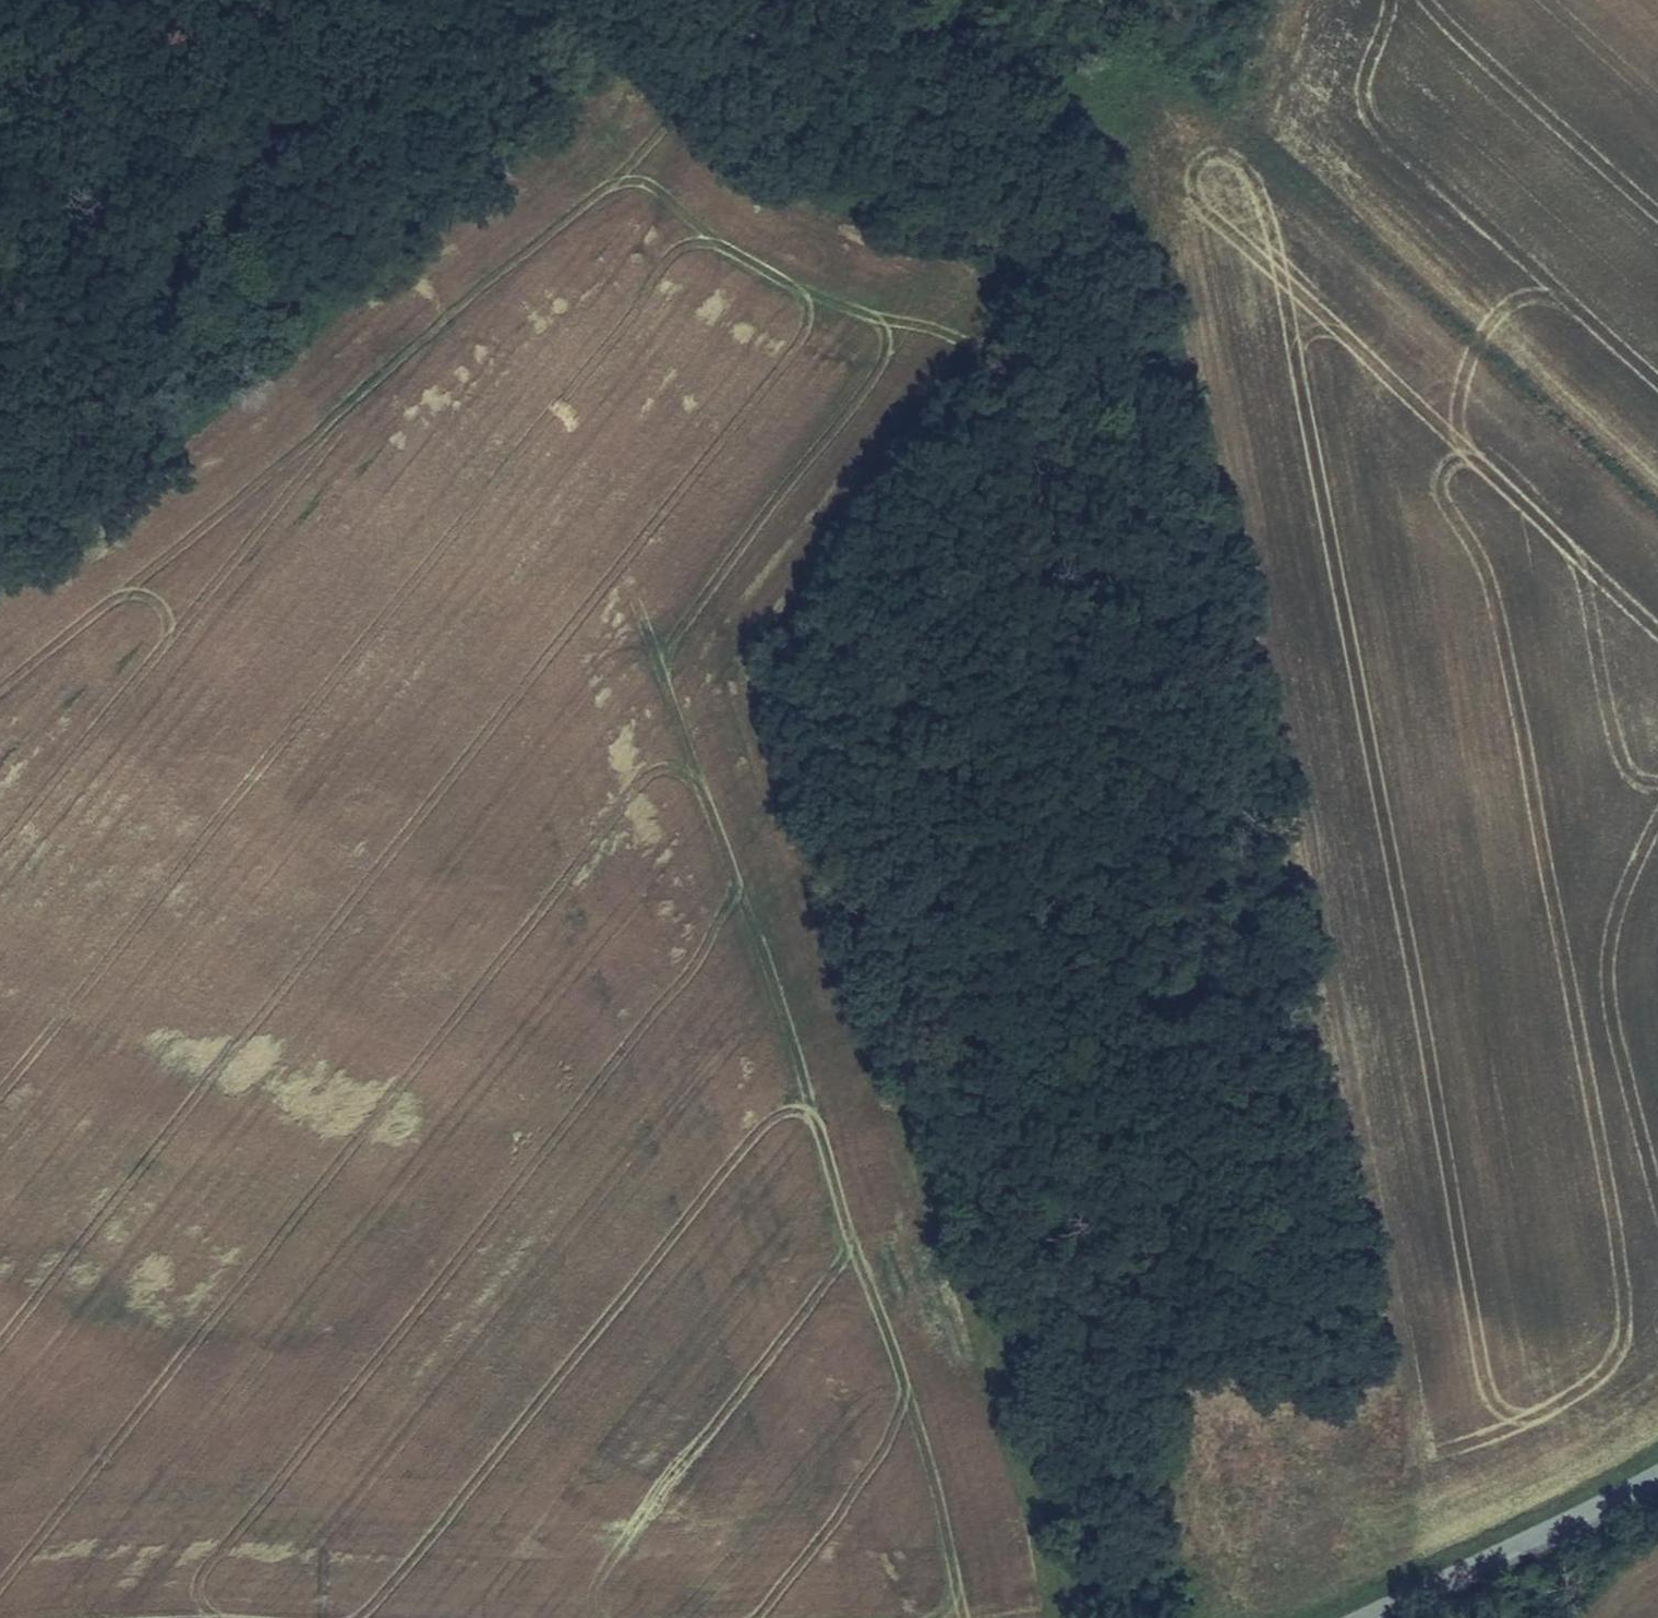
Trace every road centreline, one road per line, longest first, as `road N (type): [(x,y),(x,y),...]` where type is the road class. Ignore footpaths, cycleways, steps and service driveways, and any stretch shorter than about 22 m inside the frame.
road 1 (unclassified): [(1657,1481),(1375,1617)]

